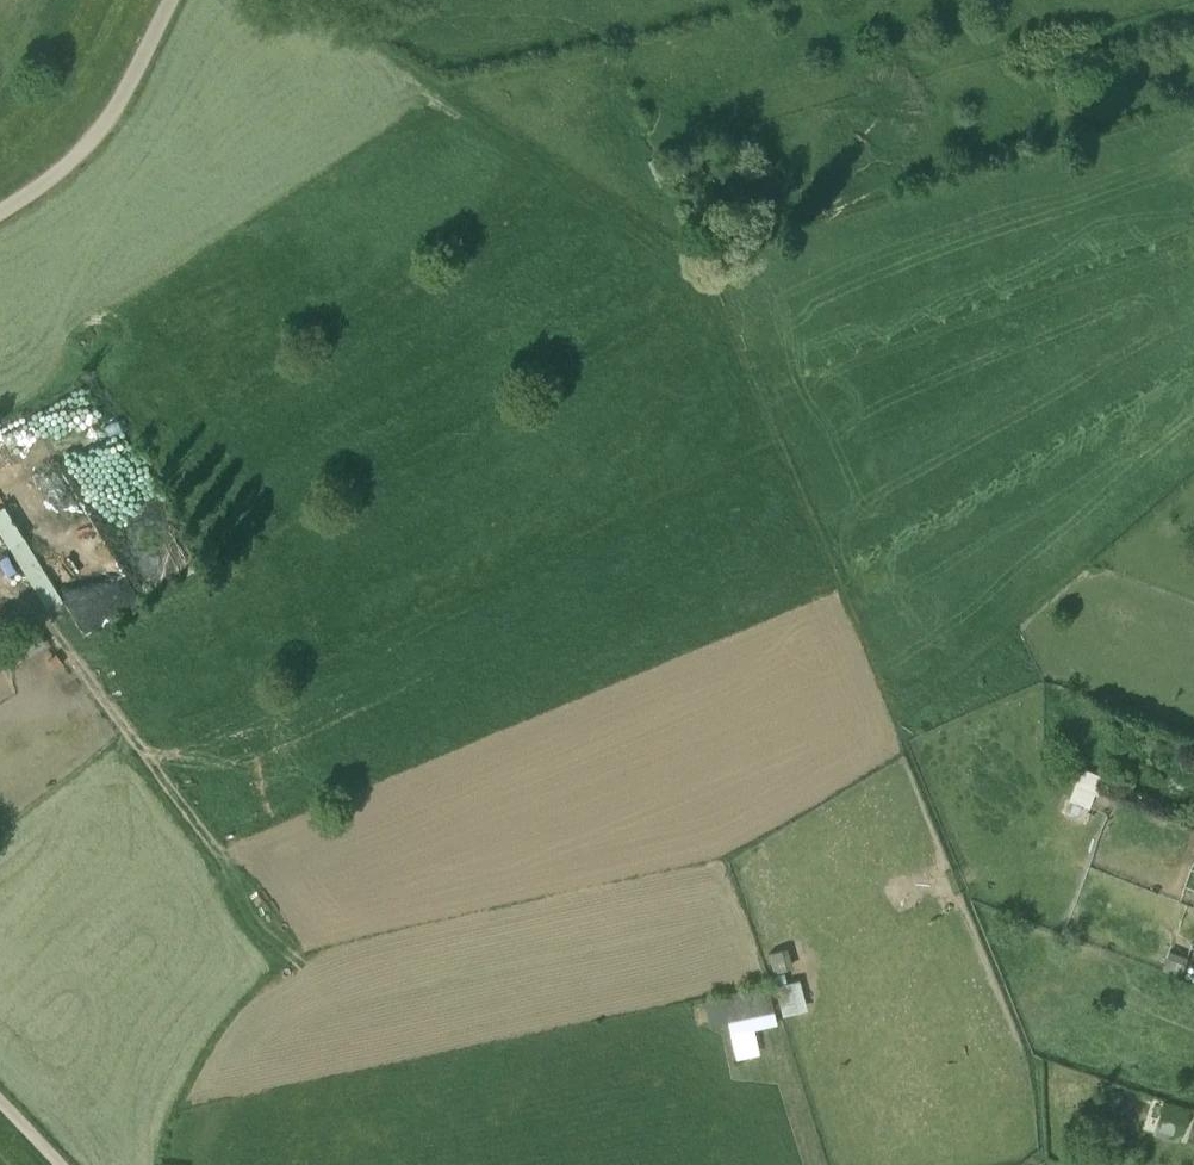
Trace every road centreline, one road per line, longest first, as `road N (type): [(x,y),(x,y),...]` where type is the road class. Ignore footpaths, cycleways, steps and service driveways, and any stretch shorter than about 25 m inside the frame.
road 1 (unclassified): [(0,212),(46,184),(99,131),(172,0)]

